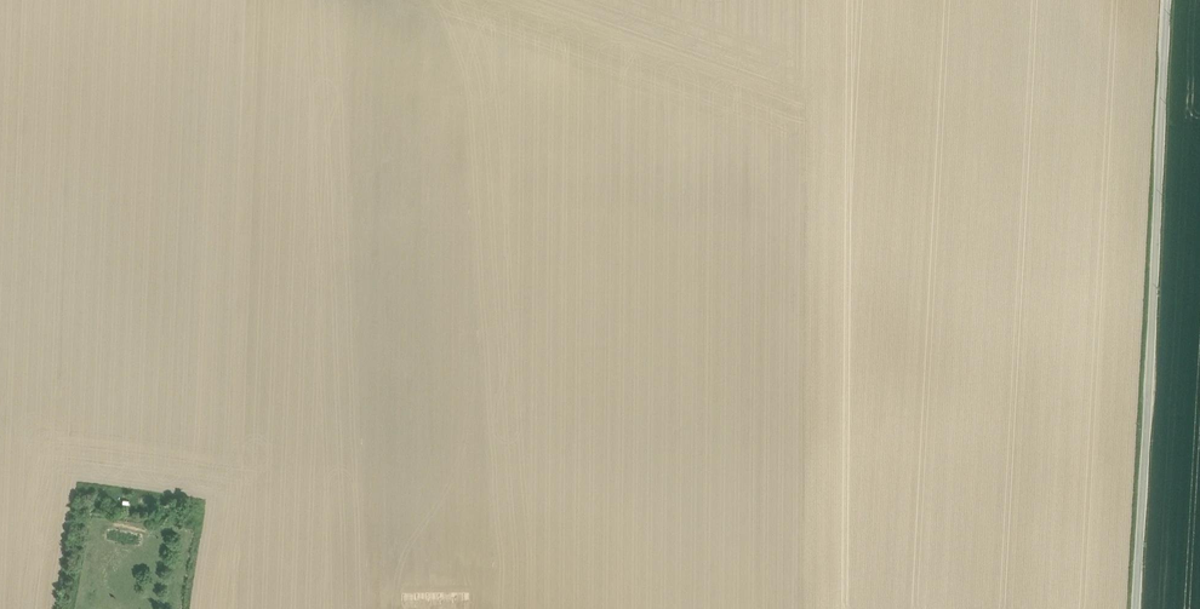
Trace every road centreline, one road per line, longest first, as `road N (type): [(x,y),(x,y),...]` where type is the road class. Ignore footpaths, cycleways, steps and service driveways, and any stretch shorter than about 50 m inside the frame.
road 1 (tertiary): [(1136,608),(1169,0)]

